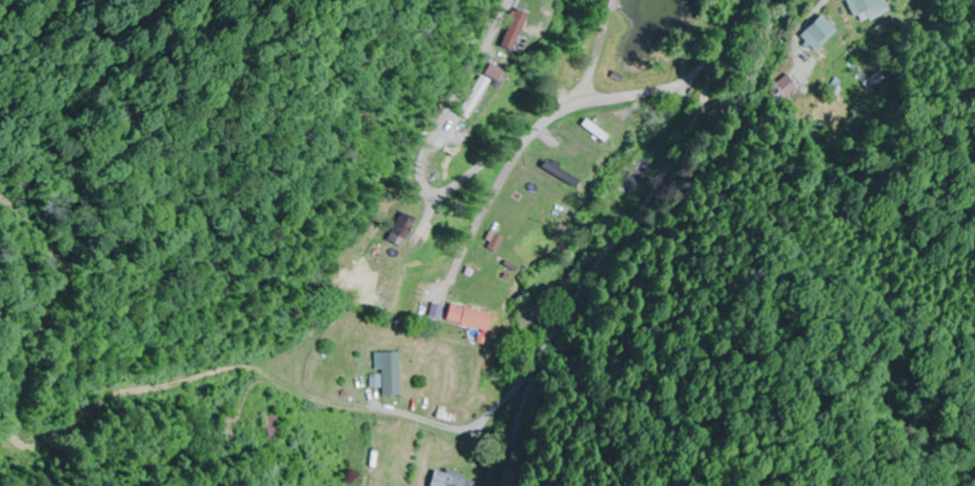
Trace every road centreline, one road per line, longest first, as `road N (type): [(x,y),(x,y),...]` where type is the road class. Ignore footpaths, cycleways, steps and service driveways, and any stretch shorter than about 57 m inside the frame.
road 1 (residential): [(517,485),(544,371),(671,181),(712,84),(734,0)]
road 2 (residential): [(721,35),(687,75),(573,107),(550,122),(453,281)]

